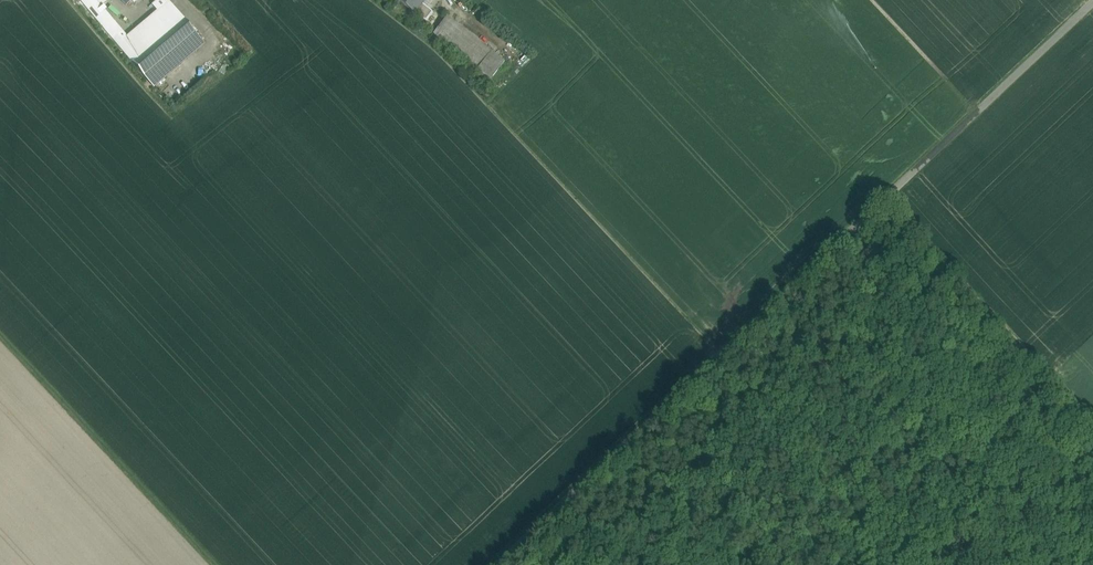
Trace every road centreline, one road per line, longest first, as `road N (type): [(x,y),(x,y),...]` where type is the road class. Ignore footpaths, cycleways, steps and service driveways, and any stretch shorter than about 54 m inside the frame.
road 1 (unclassified): [(1092,4),(499,564)]
road 2 (track): [(0,331),(219,564)]
road 3 (track): [(882,206),(1028,333),(1092,410)]

